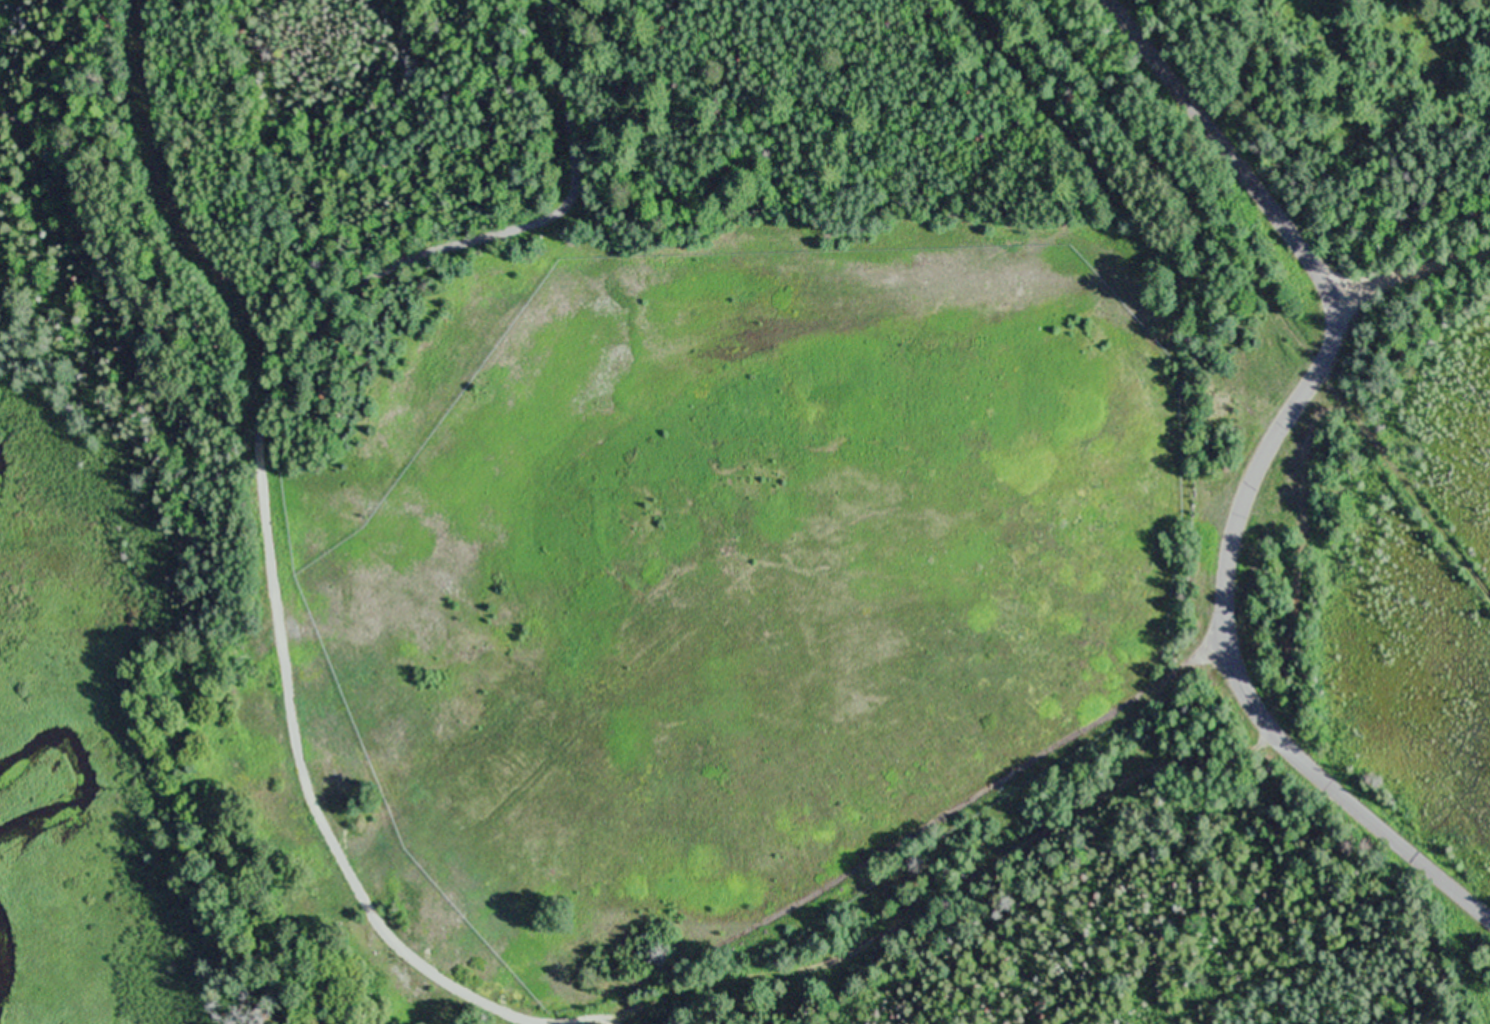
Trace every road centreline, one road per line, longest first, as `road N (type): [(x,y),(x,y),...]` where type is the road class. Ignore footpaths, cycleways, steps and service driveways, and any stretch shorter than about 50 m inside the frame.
road 1 (residential): [(1489,909),(1291,742),(1225,644),(1250,494),(1339,325),(1339,299),(1309,245),(1121,0)]
road 2 (track): [(1225,644),(642,999),(603,1011)]

